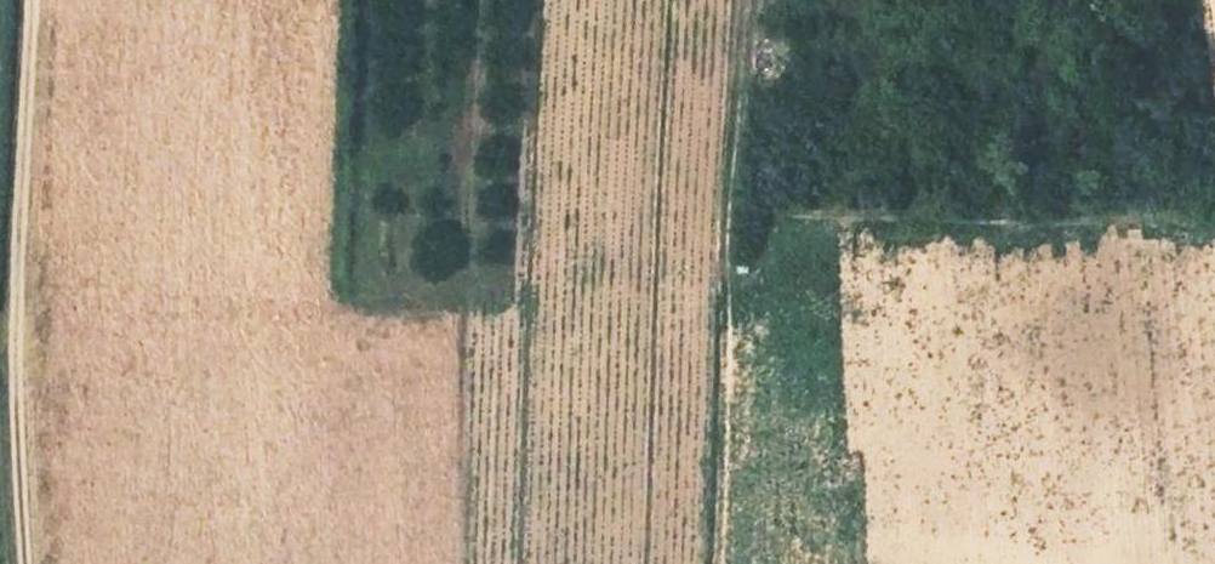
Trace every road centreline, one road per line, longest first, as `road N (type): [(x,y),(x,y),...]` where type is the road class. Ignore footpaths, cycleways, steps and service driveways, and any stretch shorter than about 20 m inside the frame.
road 1 (track): [(748,0),(718,563)]
road 2 (track): [(30,563),(20,330),(37,0)]

